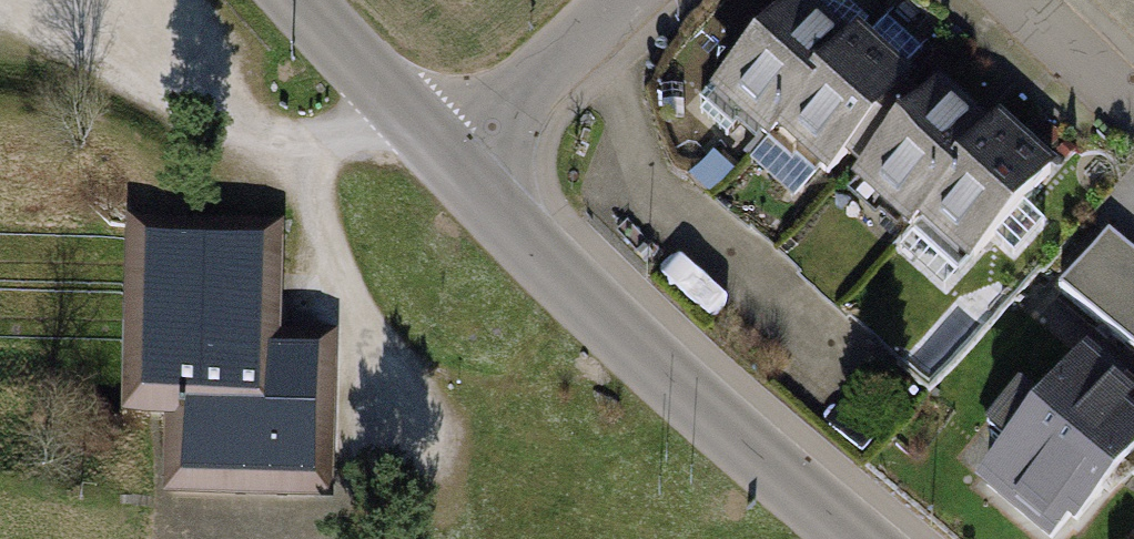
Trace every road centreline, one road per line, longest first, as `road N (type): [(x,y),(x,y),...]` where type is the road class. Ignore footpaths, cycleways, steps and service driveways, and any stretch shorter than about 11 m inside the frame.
road 1 (tertiary): [(453,154),(748,441),(867,538)]
road 2 (track): [(67,0),(98,27),(252,117),(344,129),(411,112)]
road 3 (residential): [(453,154),(628,0)]
road 4 (tertiary): [(299,0),(453,154)]
road 5 (residential): [(1133,107),(1021,0)]

